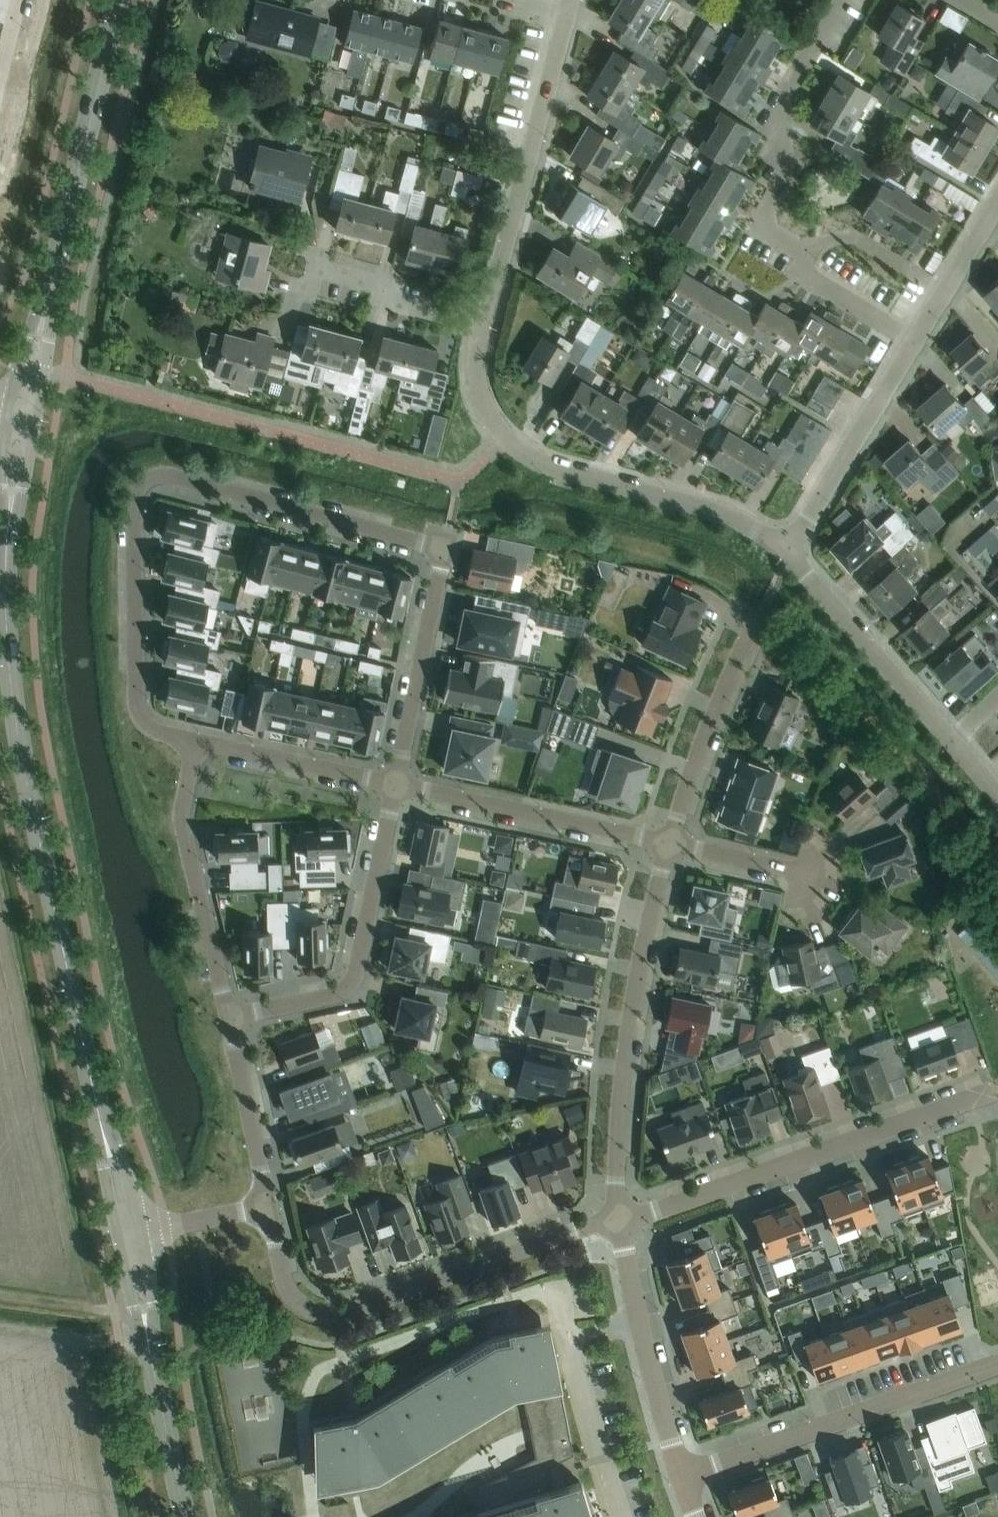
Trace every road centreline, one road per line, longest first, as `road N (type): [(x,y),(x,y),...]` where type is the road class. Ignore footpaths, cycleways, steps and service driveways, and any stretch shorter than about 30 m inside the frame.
road 1 (tertiary): [(132,1234),(18,736),(6,621),(9,510)]
road 2 (residential): [(194,741),(154,730),(136,704),(134,504),(151,476),(443,546)]
road 3 (residential): [(266,1208),(289,1291),(326,1314),(617,1221)]
road 4 (residential): [(787,552),(710,508),(526,455),(489,414),(478,383),(484,325)]
road 5 (residential): [(617,1221),(990,1093)]
road 6 (residential): [(617,1221),(622,1061),(667,843)]
road 7 (residential): [(680,1476),(997,1363)]
road 8 (residential): [(229,1018),(348,987),(395,784)]
road 9 (residential): [(484,325),(569,10)]
road 10 (tertiary): [(46,310),(118,0)]
road 11 (tertiary): [(189,1516),(132,1234)]
road 12 (residential): [(799,250),(772,233),(766,213),(783,183),(785,95),(839,0)]
road 13 (residential): [(229,1018),(181,813),(194,741)]
road 14 (residential): [(667,843),(395,784)]
road 15 (residential): [(617,1221),(680,1476)]
road 16 (residential): [(950,741),(787,552)]
road 17 (residential): [(787,552),(914,343)]
road 18 (residential): [(395,784),(443,546)]
road 19 (residential): [(484,325),(313,272),(309,285),(293,294),(288,315)]
road 20 (residential): [(667,843),(752,627)]
road 21 (residential): [(395,784),(194,741)]
road 22 (residential): [(266,1208),(229,1018)]
road 23 (residential): [(944,290),(855,237),(799,250)]
road 24 (residential): [(914,343),(809,279),(799,250)]
road 25 (residential): [(805,870),(667,843)]
road 26 (residential): [(132,1234),(266,1208)]

